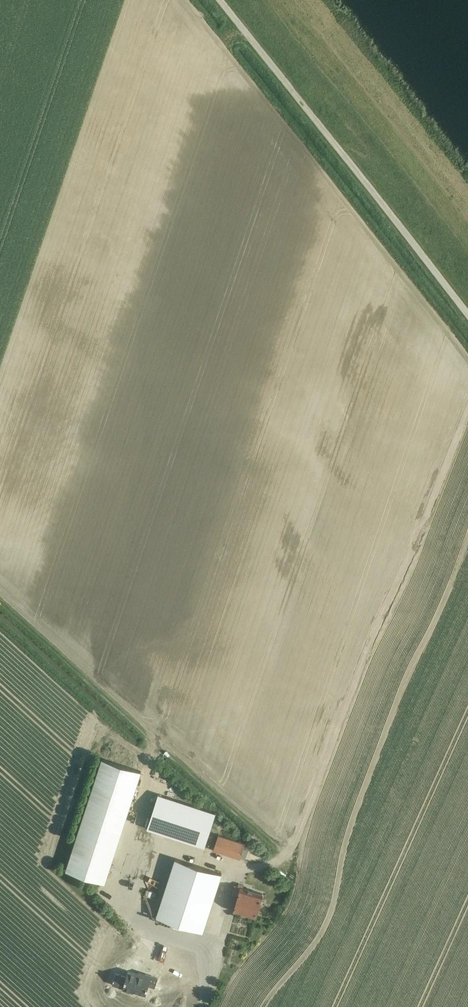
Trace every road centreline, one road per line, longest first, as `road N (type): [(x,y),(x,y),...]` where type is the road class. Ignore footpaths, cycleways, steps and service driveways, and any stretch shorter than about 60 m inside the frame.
road 1 (track): [(235,868),(272,864),(293,850),(467,412)]
road 2 (unclassified): [(467,314),(220,0)]

